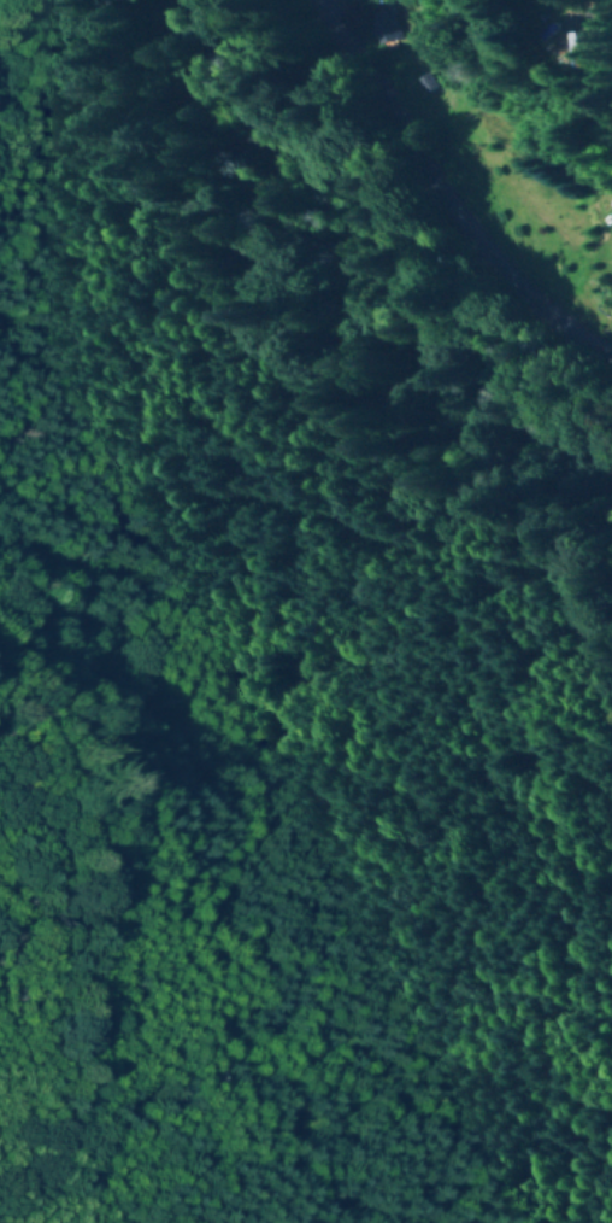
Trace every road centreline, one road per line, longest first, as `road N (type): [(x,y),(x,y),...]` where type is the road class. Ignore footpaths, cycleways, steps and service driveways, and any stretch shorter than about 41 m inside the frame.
road 1 (tertiary): [(611,352),(582,338),(464,242),(319,0)]

